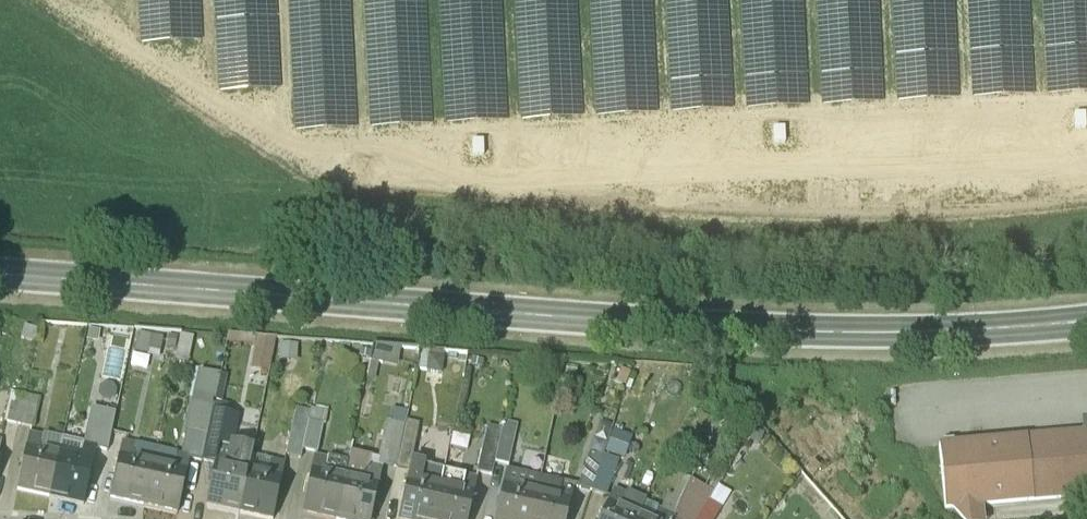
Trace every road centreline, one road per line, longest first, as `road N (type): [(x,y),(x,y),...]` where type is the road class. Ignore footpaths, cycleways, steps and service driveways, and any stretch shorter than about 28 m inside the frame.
road 1 (track): [(1086,155),(484,188),(385,153),(299,155),(277,147),(42,0)]
road 2 (secondary): [(1086,326),(1026,334),(784,333),(0,279)]

